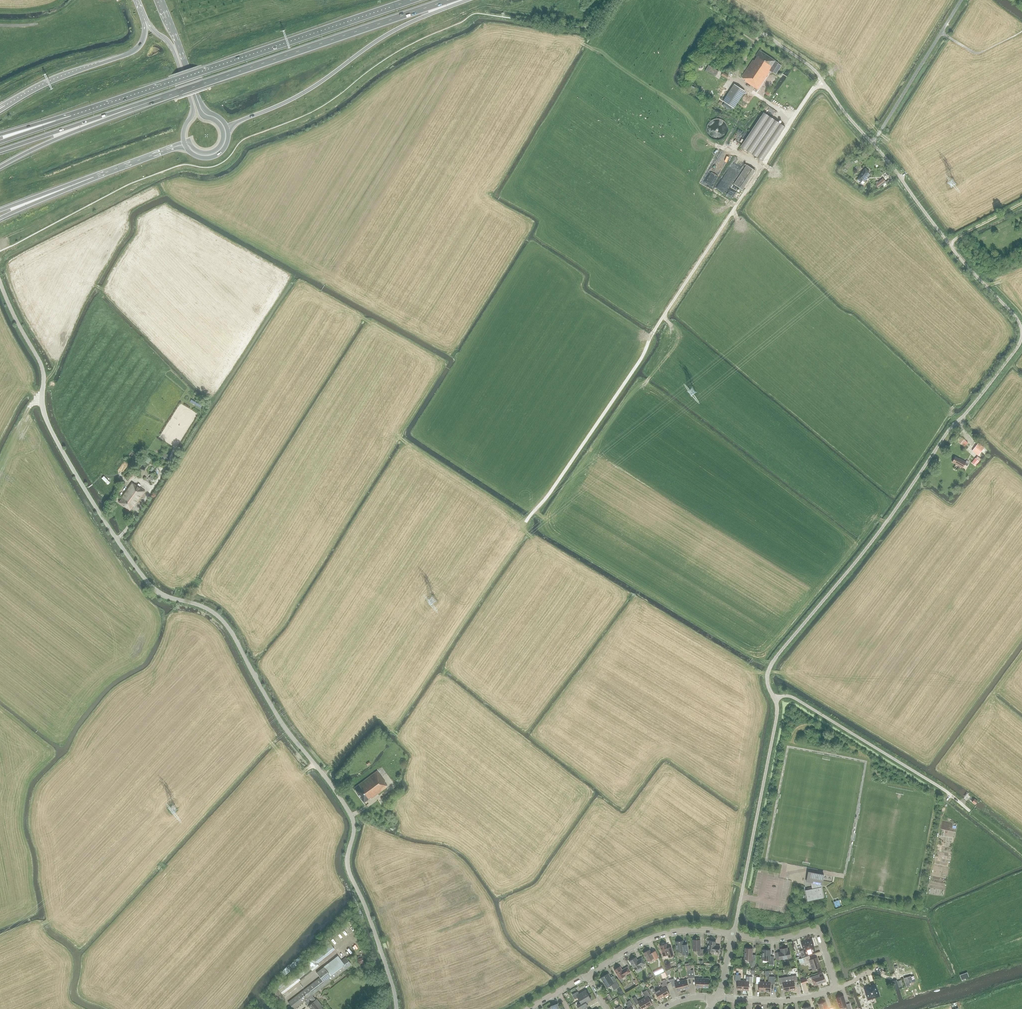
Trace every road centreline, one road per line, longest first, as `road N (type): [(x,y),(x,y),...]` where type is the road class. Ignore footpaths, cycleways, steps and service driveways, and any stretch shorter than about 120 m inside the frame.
road 1 (unclassified): [(396,1008),(348,868),(351,815),(287,731),(225,624),(160,593),(115,537),(48,424),(42,367),(0,282)]
road 2 (unclassified): [(732,934),(777,714),(769,668),(1021,336)]
road 3 (unclassified): [(1021,330),(815,71),(764,34)]
road 4 (trunk): [(413,0),(78,114)]
road 5 (trunk): [(178,93),(449,0)]
road 6 (trunk): [(227,130),(298,96),(393,31),(466,0)]
road 7 (trunk): [(0,168),(178,93)]
road 8 (trunk): [(0,151),(178,93)]
road 9 (track): [(647,339),(745,192)]
road 10 (trunk): [(146,22),(133,51),(8,104)]
road 11 (unclassified): [(588,974),(665,934),(732,934)]
road 12 (residential): [(837,988),(816,929),(774,939),(732,934)]
road 13 (primary): [(146,22),(171,46),(193,110),(184,143)]
road 14 (residential): [(715,998),(787,1001),(837,988)]

